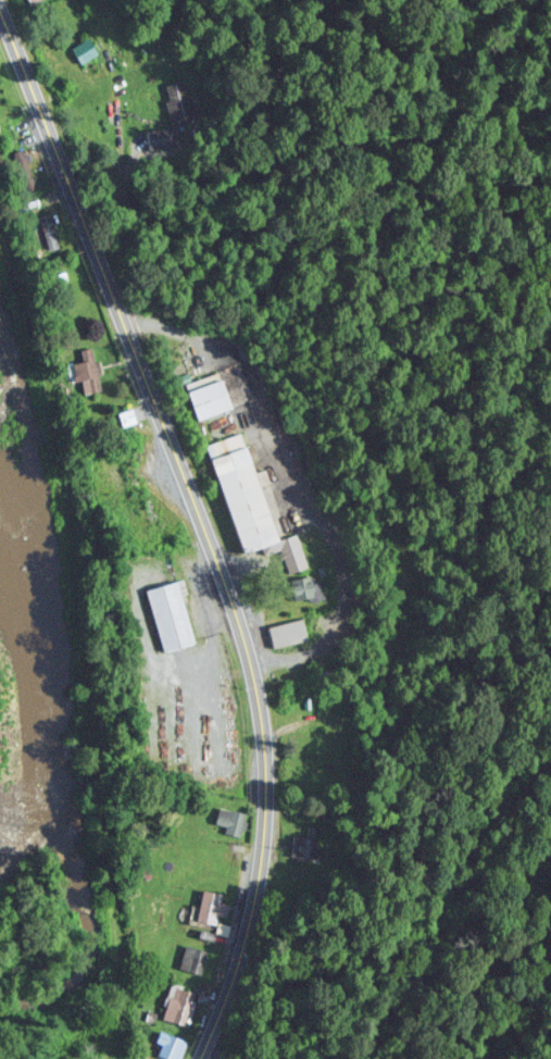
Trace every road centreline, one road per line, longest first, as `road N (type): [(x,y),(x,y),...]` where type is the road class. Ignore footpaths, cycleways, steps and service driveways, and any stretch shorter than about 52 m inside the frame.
road 1 (secondary): [(205,1058),(260,832),(249,666),(0,0)]
road 2 (residential): [(249,666),(298,658),(333,632),(348,584),(336,546),(223,354),(156,321),(121,322)]

